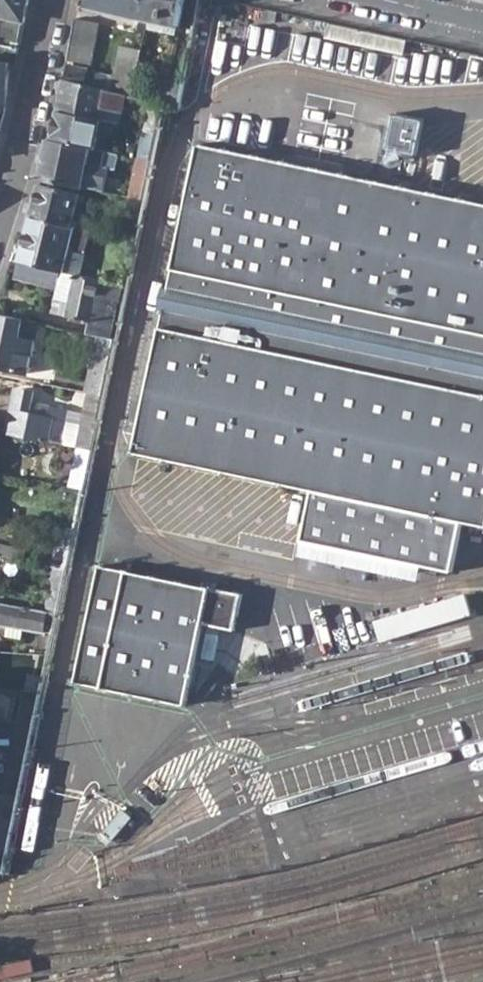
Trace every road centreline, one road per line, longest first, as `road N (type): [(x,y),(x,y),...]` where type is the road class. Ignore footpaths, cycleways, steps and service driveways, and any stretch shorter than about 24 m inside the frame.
road 1 (residential): [(52,0),(0,198)]

